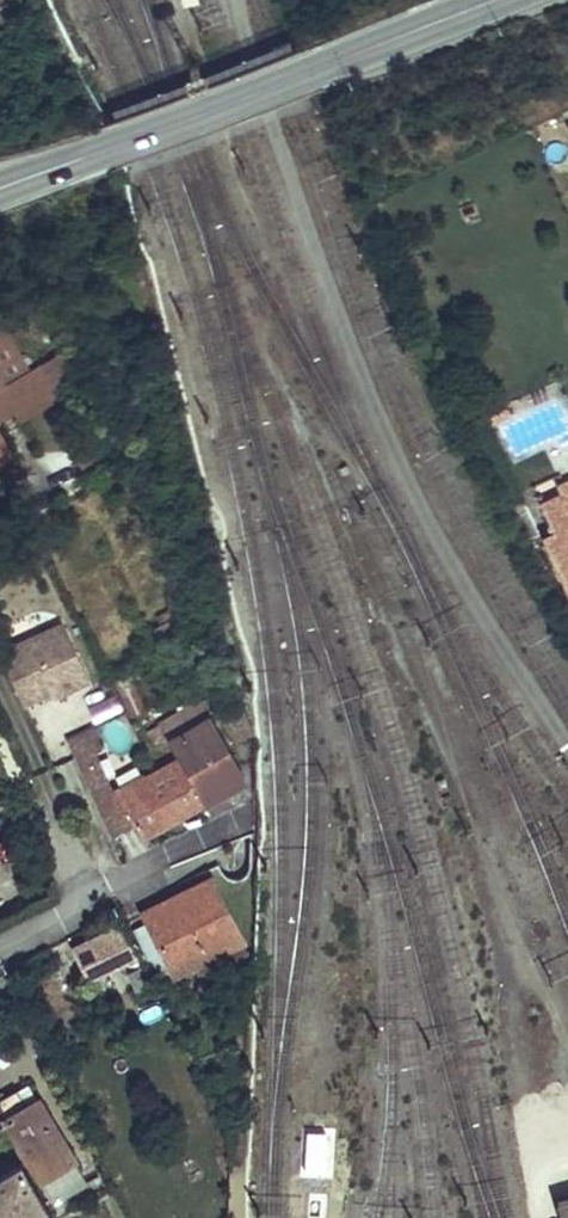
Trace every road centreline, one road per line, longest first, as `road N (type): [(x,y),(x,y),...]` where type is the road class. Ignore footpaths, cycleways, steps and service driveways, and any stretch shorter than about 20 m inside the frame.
road 1 (secondary): [(496,0),(101,153)]
road 2 (residential): [(0,947),(144,871)]

